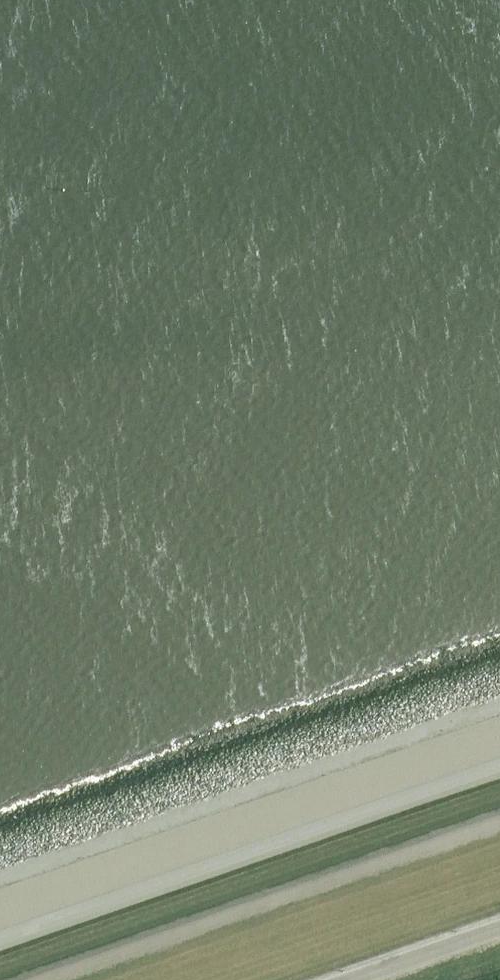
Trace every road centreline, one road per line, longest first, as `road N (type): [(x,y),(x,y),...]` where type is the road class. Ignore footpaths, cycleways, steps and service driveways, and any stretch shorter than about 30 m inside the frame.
road 1 (track): [(499,704),(0,876)]

